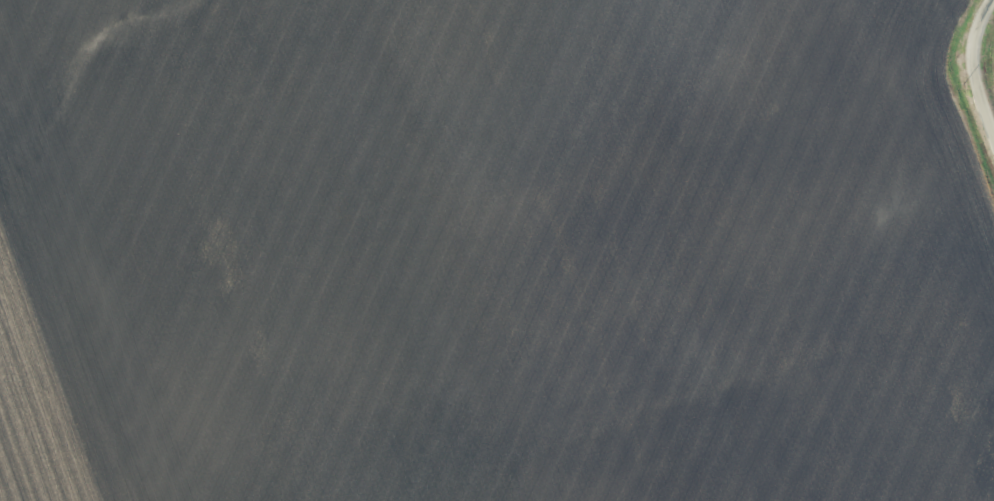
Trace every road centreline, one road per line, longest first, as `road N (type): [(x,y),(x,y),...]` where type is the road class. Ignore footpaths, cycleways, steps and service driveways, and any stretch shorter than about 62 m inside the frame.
road 1 (residential): [(993,135),(975,69),(993,0)]

